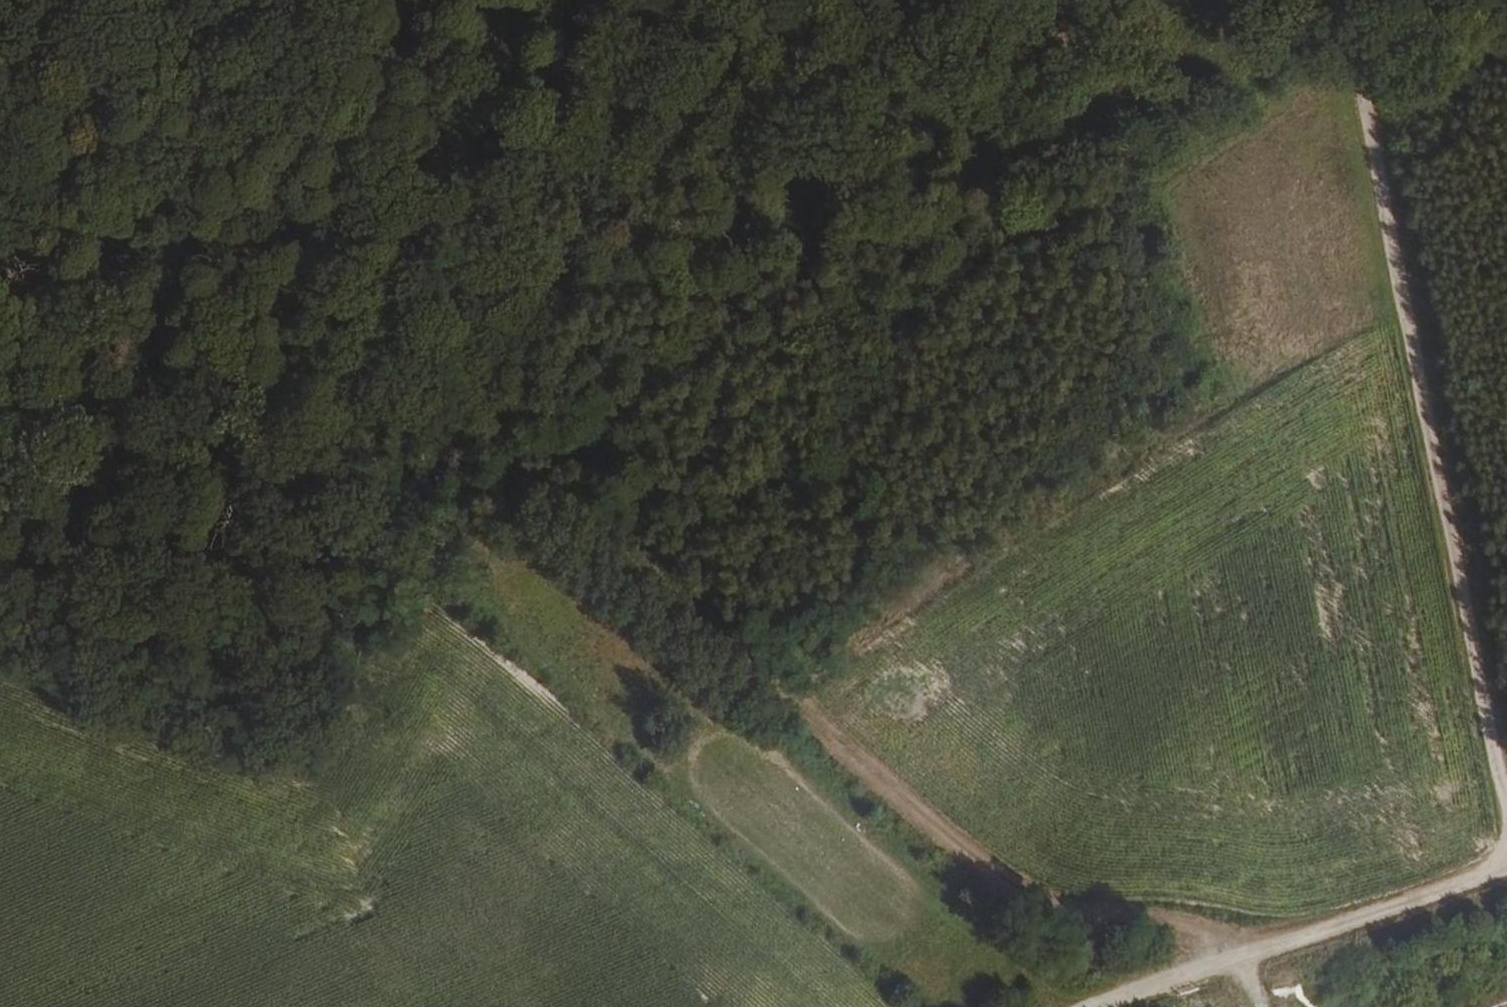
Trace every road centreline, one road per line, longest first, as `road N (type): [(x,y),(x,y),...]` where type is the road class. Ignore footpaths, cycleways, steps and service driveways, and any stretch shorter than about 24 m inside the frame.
road 1 (track): [(491,455),(926,825),(1043,911),(1190,929),(1235,954)]
road 2 (track): [(1506,749),(1365,0)]
road 3 (track): [(1235,954),(1506,868)]
road 4 (track): [(1093,1006),(1235,954)]

